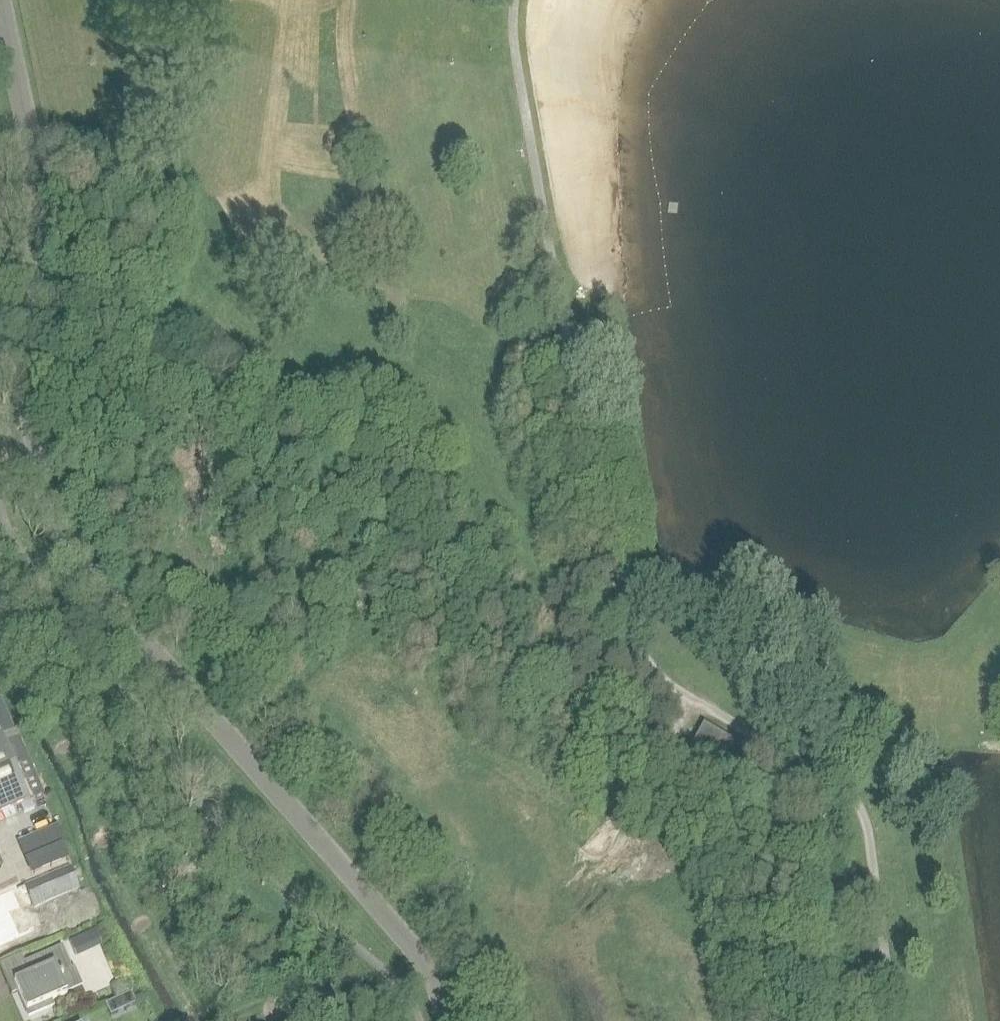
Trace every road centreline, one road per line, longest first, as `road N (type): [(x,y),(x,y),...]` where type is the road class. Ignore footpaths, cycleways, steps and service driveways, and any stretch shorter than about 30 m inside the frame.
road 1 (unclassified): [(438,1020),(427,993),(80,576),(39,505),(16,407),(38,186),(2,0)]

